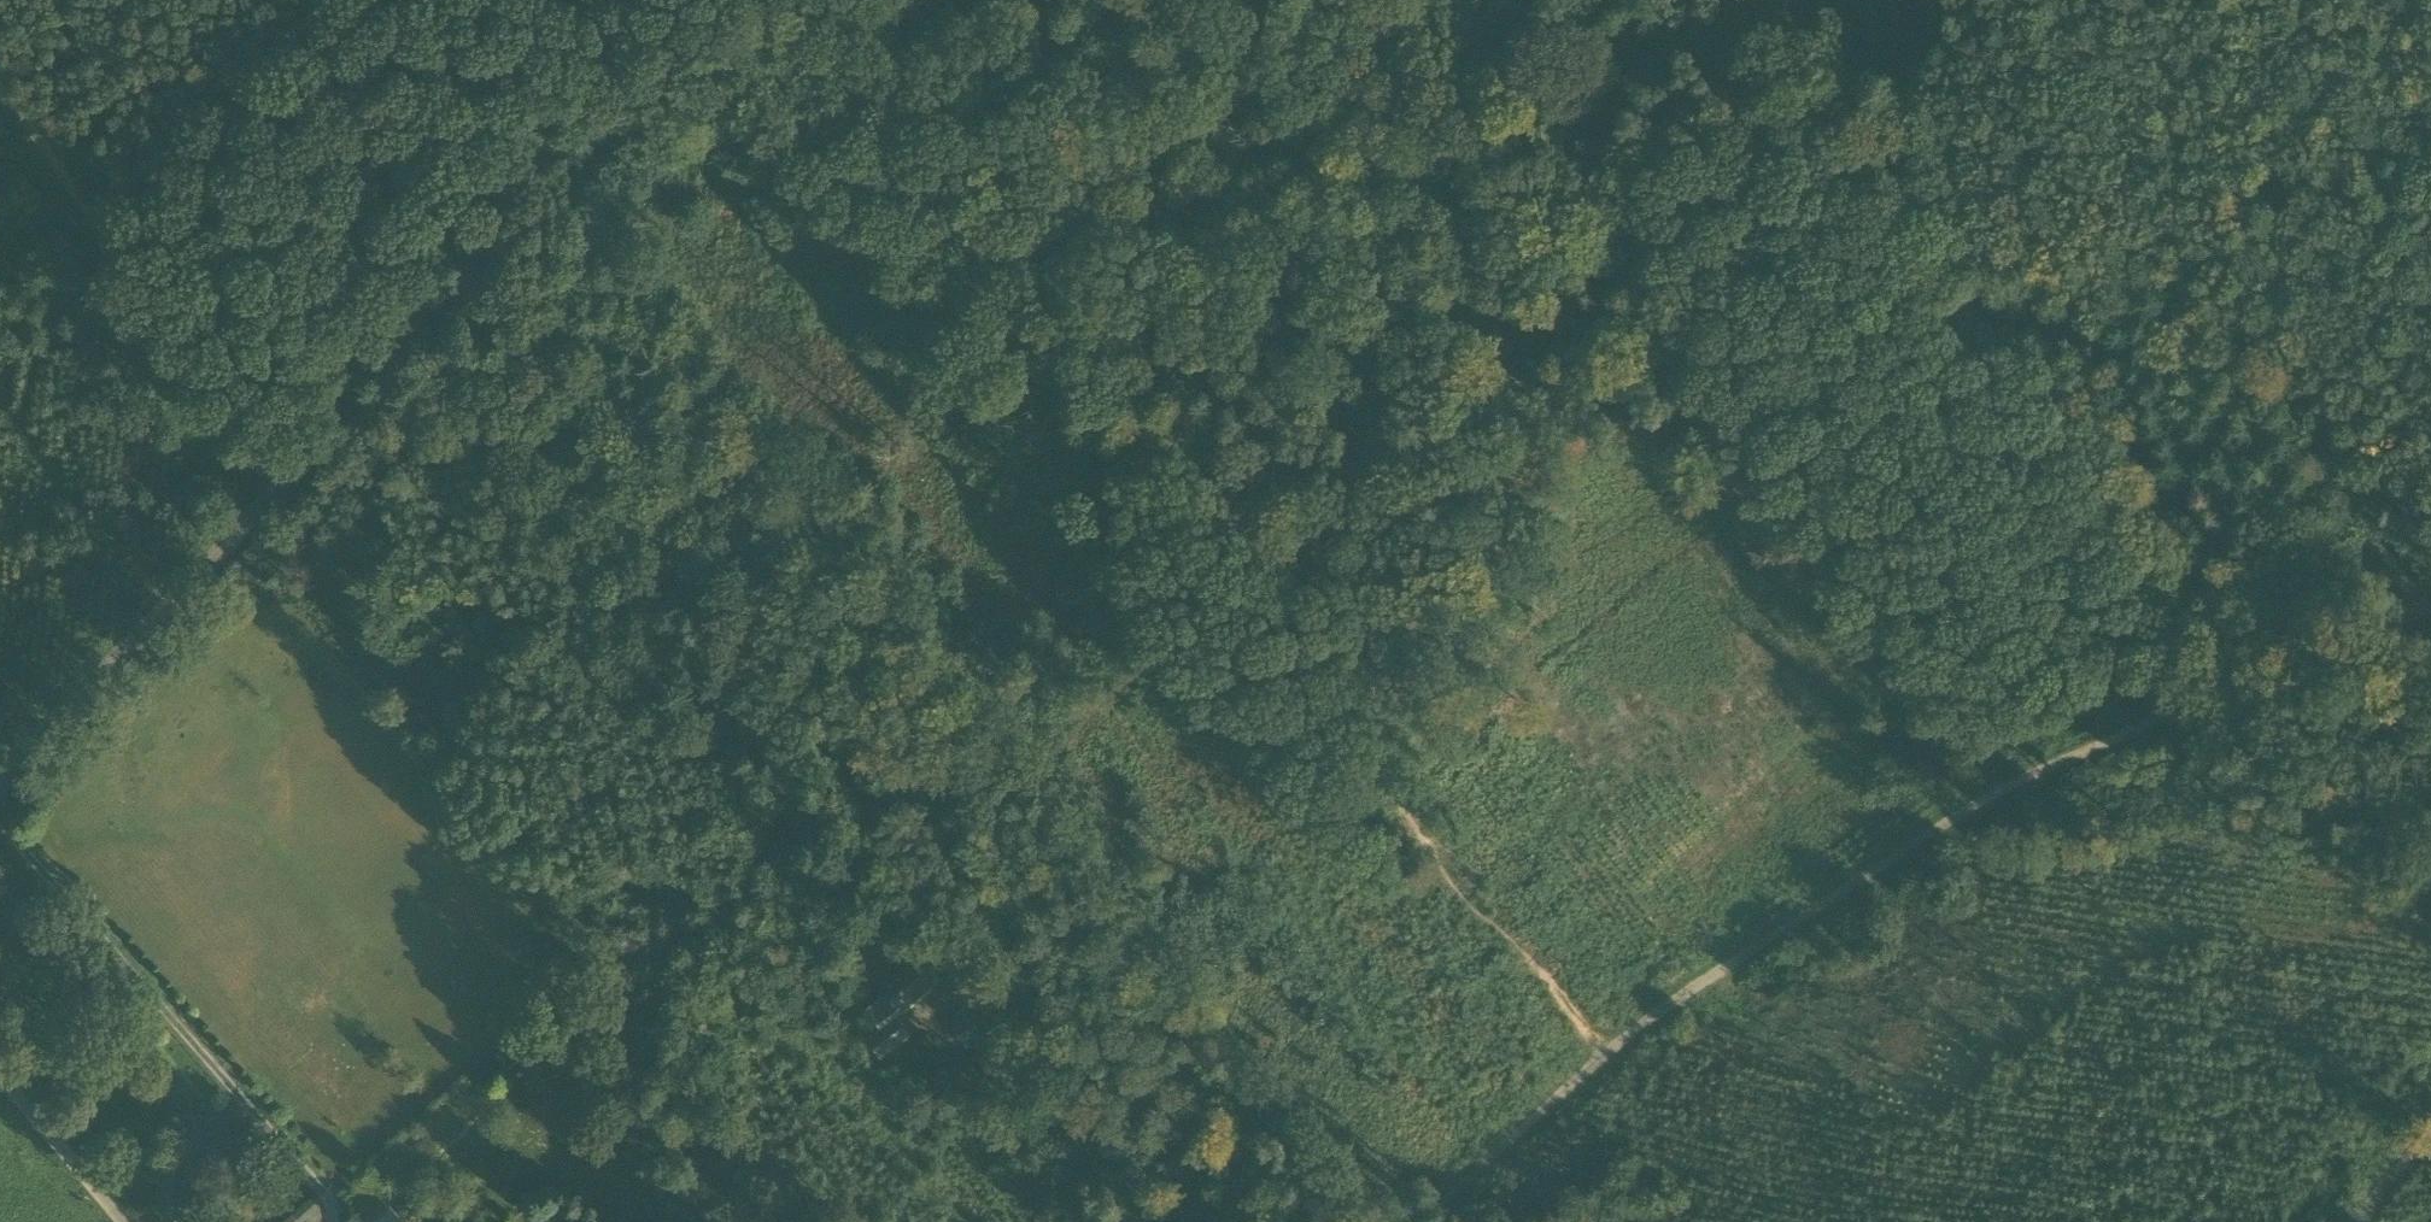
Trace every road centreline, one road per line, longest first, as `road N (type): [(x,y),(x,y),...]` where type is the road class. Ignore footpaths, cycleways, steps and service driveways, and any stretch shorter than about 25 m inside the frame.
road 1 (residential): [(750,0),(0,785)]
road 2 (track): [(1607,1054),(2017,778),(2229,691)]
road 3 (track): [(286,481),(0,104)]
road 4 (track): [(330,0),(96,236)]
road 5 (track): [(1421,1221),(1607,1054)]
road 6 (residential): [(0,1069),(130,1221)]

